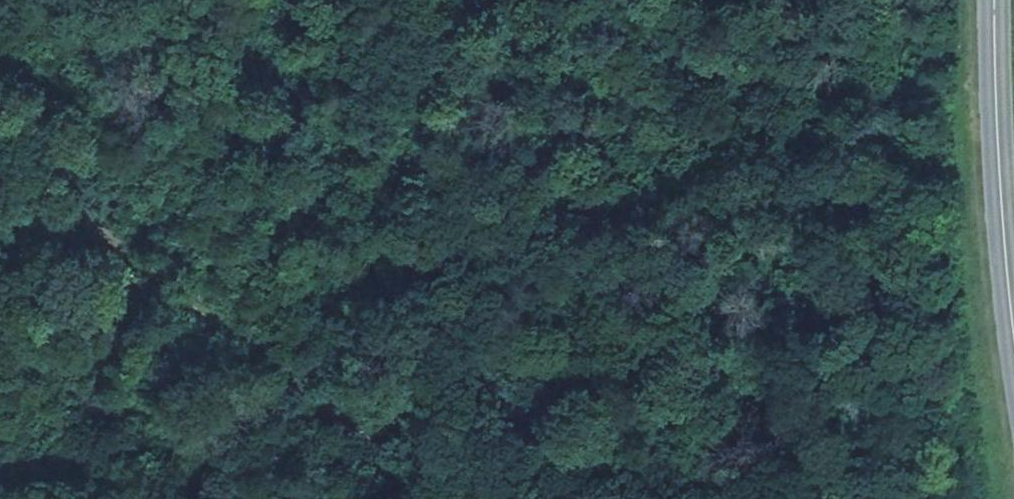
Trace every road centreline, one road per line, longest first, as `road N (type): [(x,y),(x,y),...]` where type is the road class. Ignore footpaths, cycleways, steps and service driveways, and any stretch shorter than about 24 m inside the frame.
road 1 (track): [(622,0),(553,83),(278,370)]
road 2 (tertiary): [(995,0),(996,127),(1013,337)]
road 3 (track): [(278,370),(154,498)]

